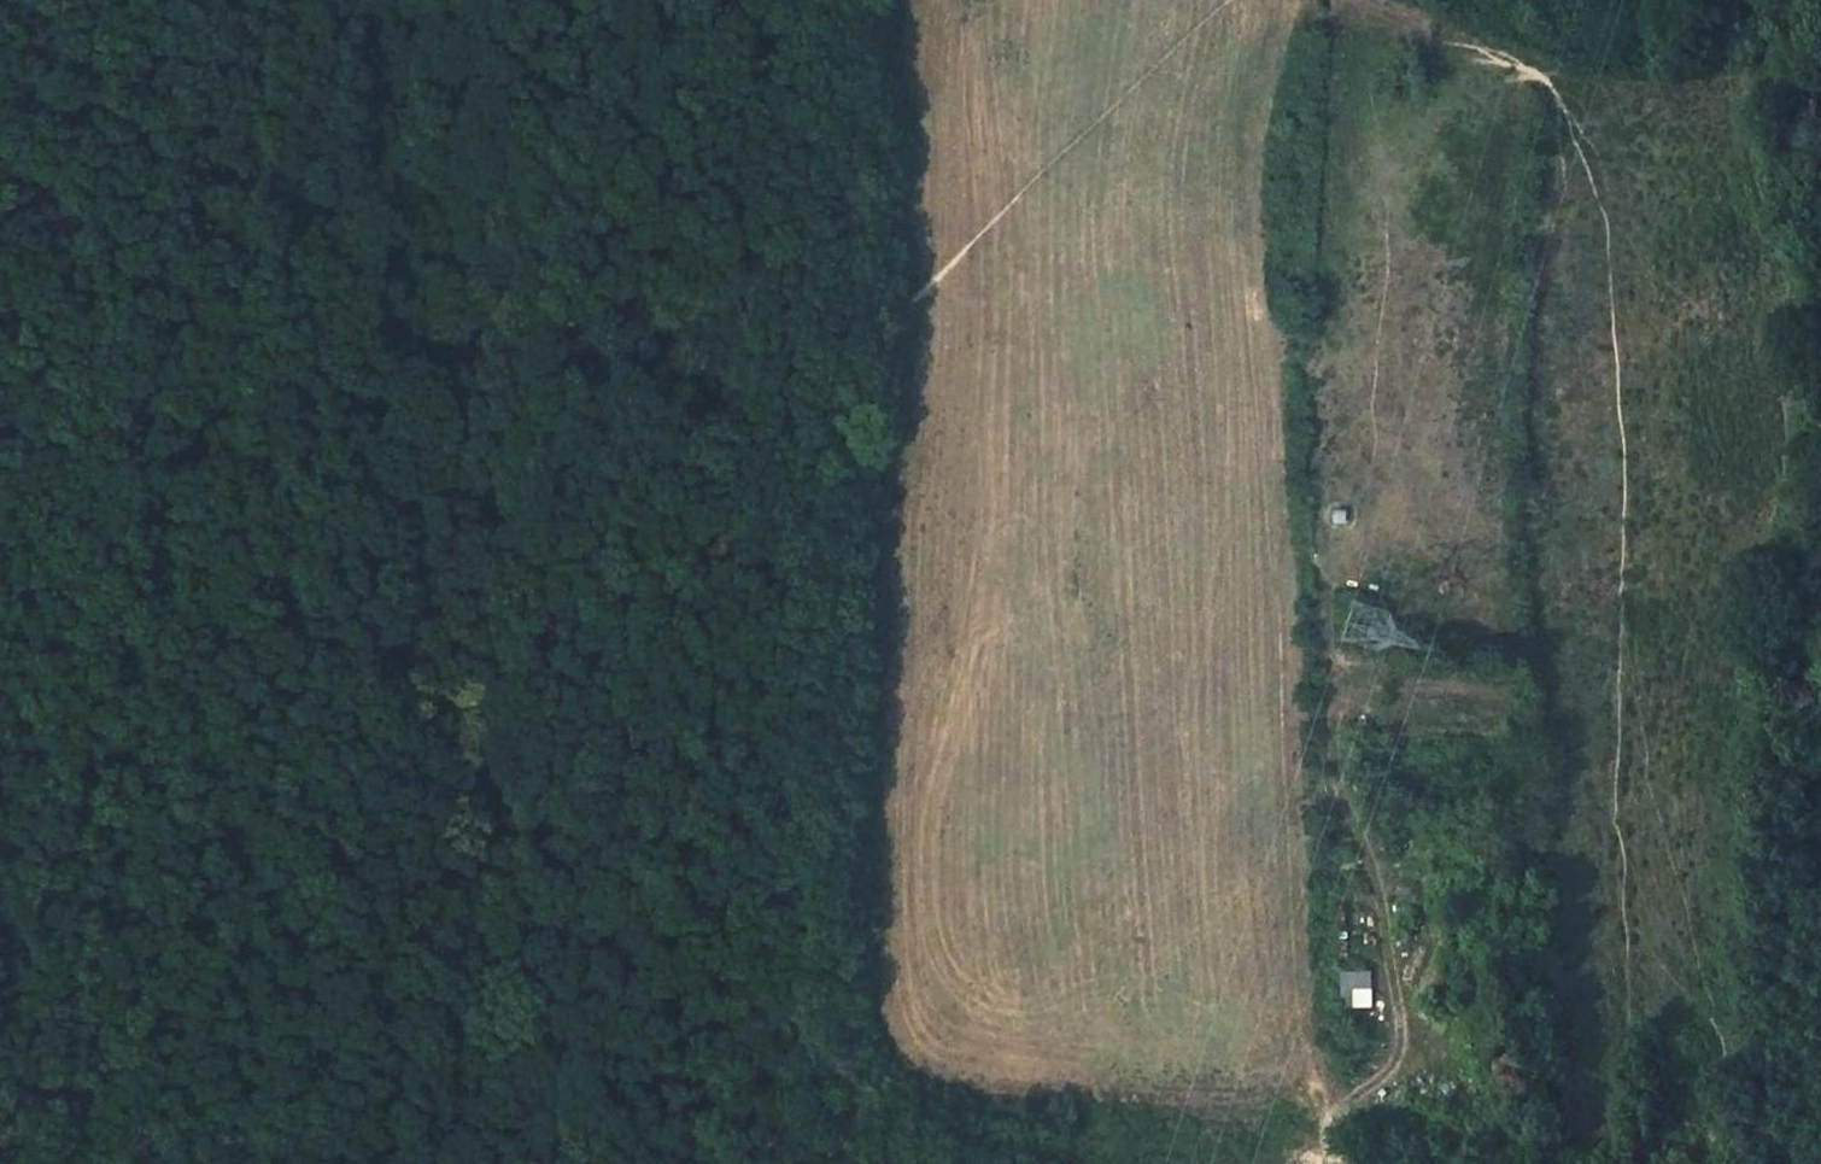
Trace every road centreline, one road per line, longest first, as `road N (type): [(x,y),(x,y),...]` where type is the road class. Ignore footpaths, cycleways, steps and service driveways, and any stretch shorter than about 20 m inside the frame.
road 1 (track): [(0,22),(86,64),(261,259),(507,578),(591,716),(753,531),(831,358),(1241,0)]
road 2 (track): [(1332,1163),(1330,1117),(1394,1063),(1398,1019),(1373,881),(1334,781),(1328,609),(1342,27),(1323,0)]

